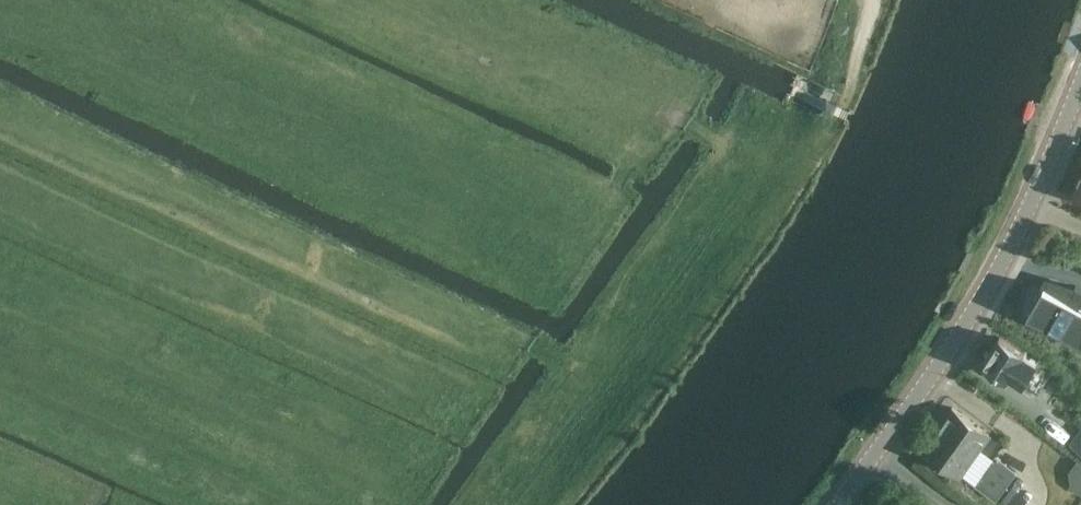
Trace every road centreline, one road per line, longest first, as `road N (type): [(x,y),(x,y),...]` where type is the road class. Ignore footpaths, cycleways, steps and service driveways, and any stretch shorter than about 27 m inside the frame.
road 1 (track): [(545,504),(829,125),(879,0)]
road 2 (tertiary): [(839,504),(926,387),(978,299),(1080,74)]

